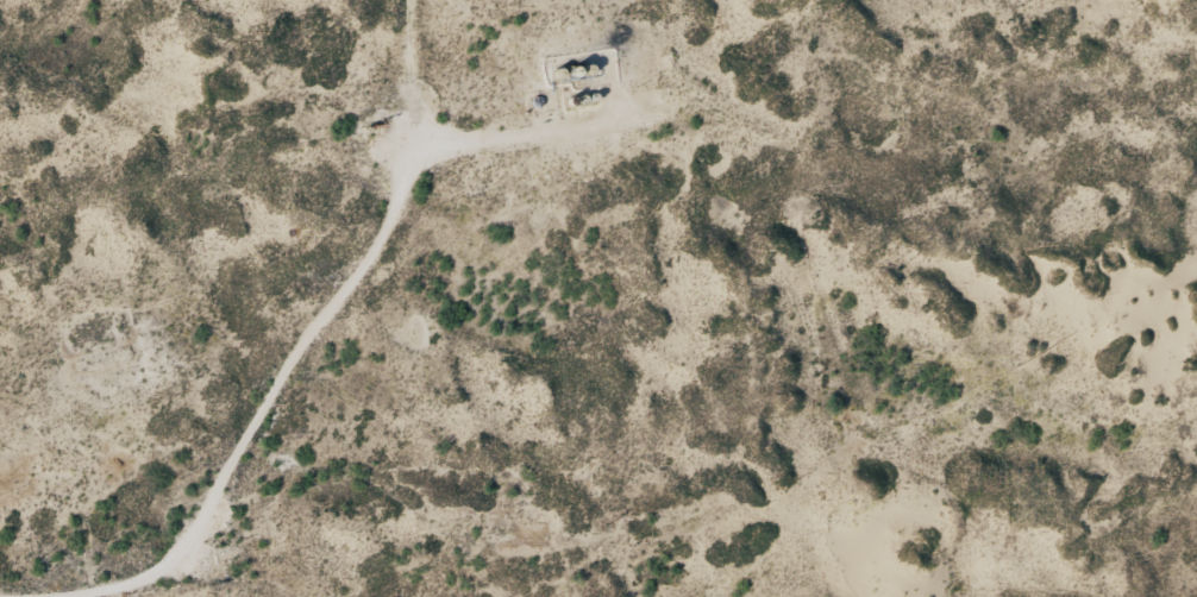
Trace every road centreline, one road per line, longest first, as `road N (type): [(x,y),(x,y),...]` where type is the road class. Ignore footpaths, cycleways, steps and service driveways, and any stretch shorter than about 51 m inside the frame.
road 1 (track): [(175,596),(243,547),(339,403),(411,247),(416,8),(424,0)]

